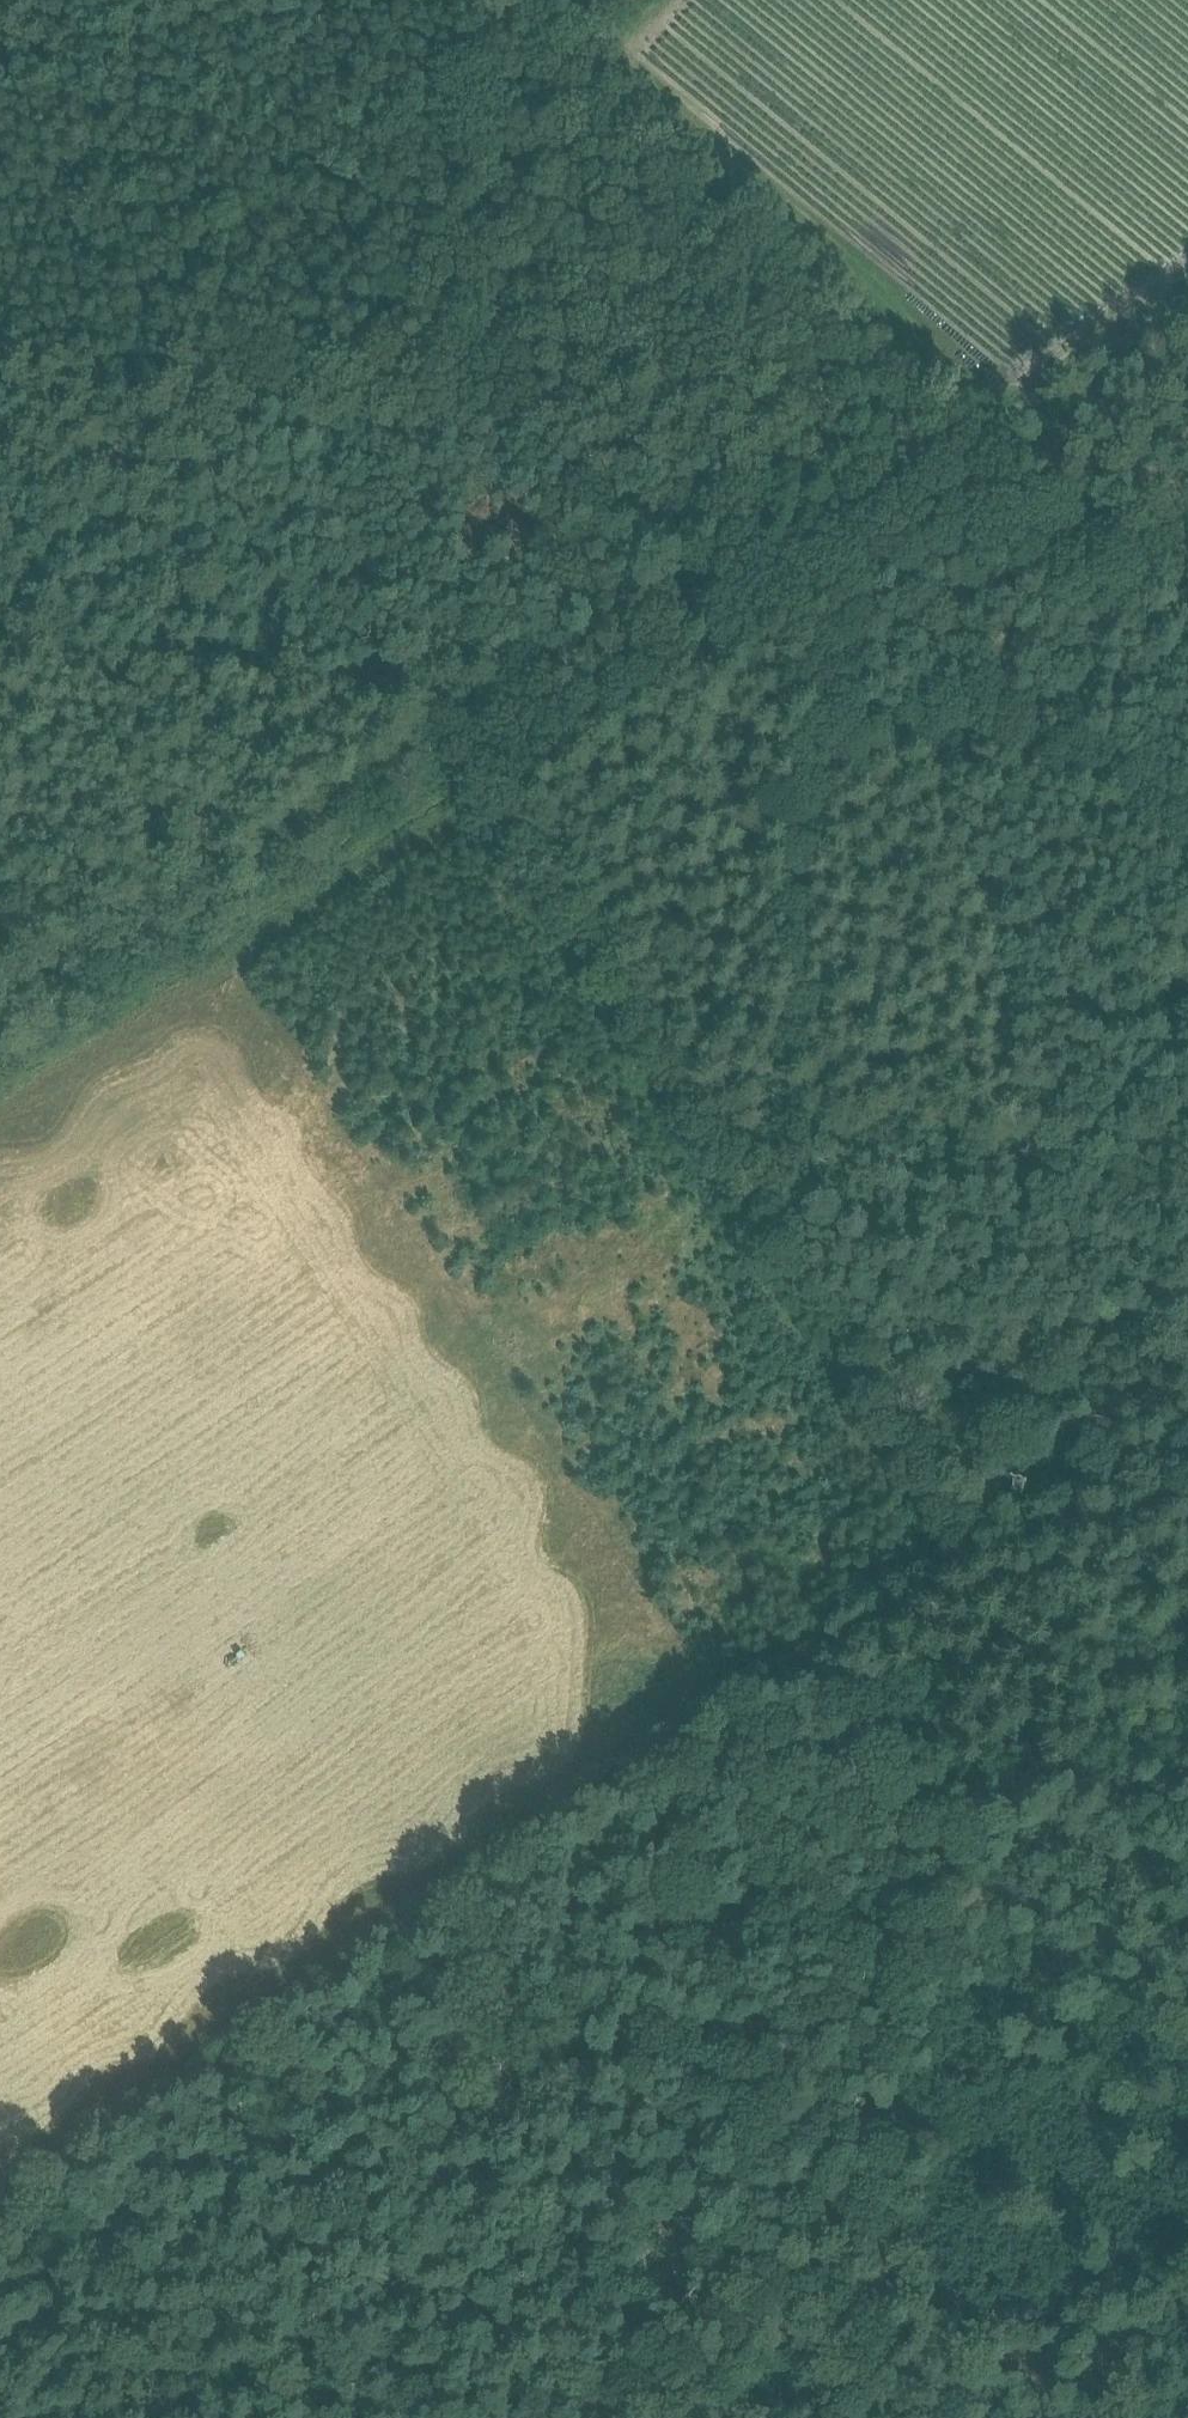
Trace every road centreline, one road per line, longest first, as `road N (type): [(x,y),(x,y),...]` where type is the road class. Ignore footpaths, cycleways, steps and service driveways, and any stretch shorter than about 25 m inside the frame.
road 1 (track): [(983,420),(1187,289)]

